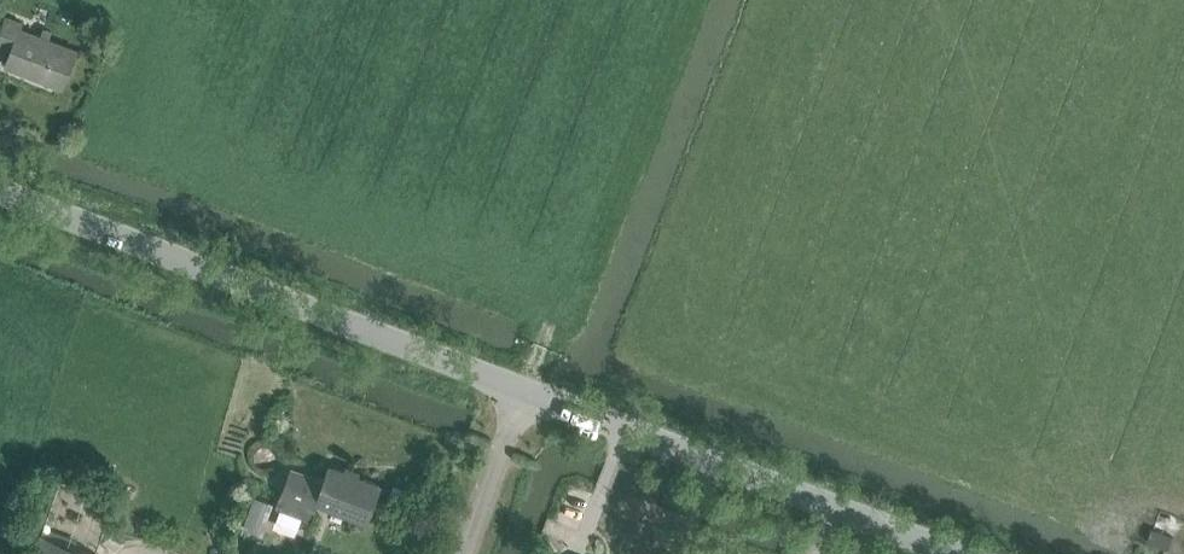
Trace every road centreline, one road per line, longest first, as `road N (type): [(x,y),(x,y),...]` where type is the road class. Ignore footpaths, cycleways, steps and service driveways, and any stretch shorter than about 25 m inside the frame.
road 1 (tertiary): [(952,553),(0,194)]
road 2 (track): [(671,0),(524,394)]

